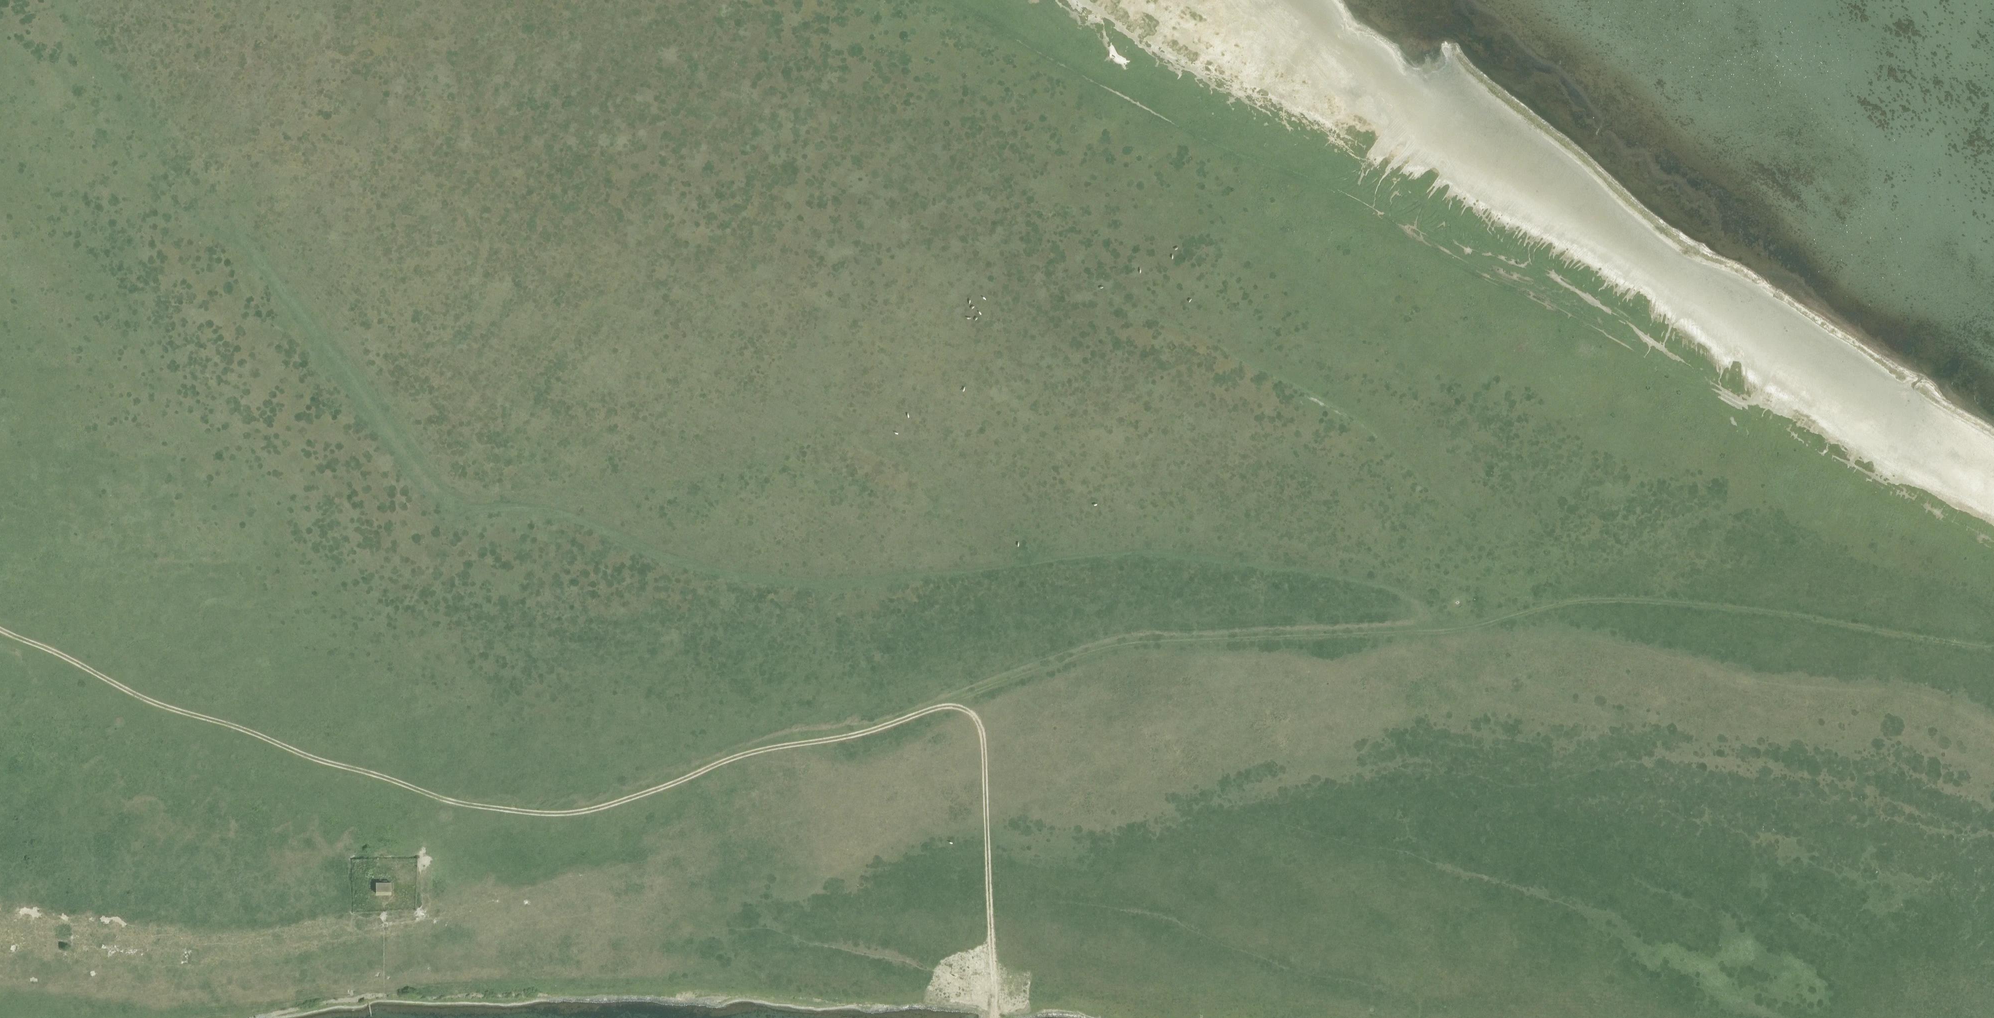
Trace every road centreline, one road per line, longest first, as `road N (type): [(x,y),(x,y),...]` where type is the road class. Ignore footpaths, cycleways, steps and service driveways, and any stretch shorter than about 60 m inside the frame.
road 1 (track): [(0,630),(142,699),(313,759),(446,800),(531,812),(588,810),(731,758),(866,732),(948,706),(967,711),(981,728),(992,1017)]
road 2 (track): [(1993,649),(1810,618),(1591,598),(1460,627),(1136,637),(1004,677),(948,706)]

